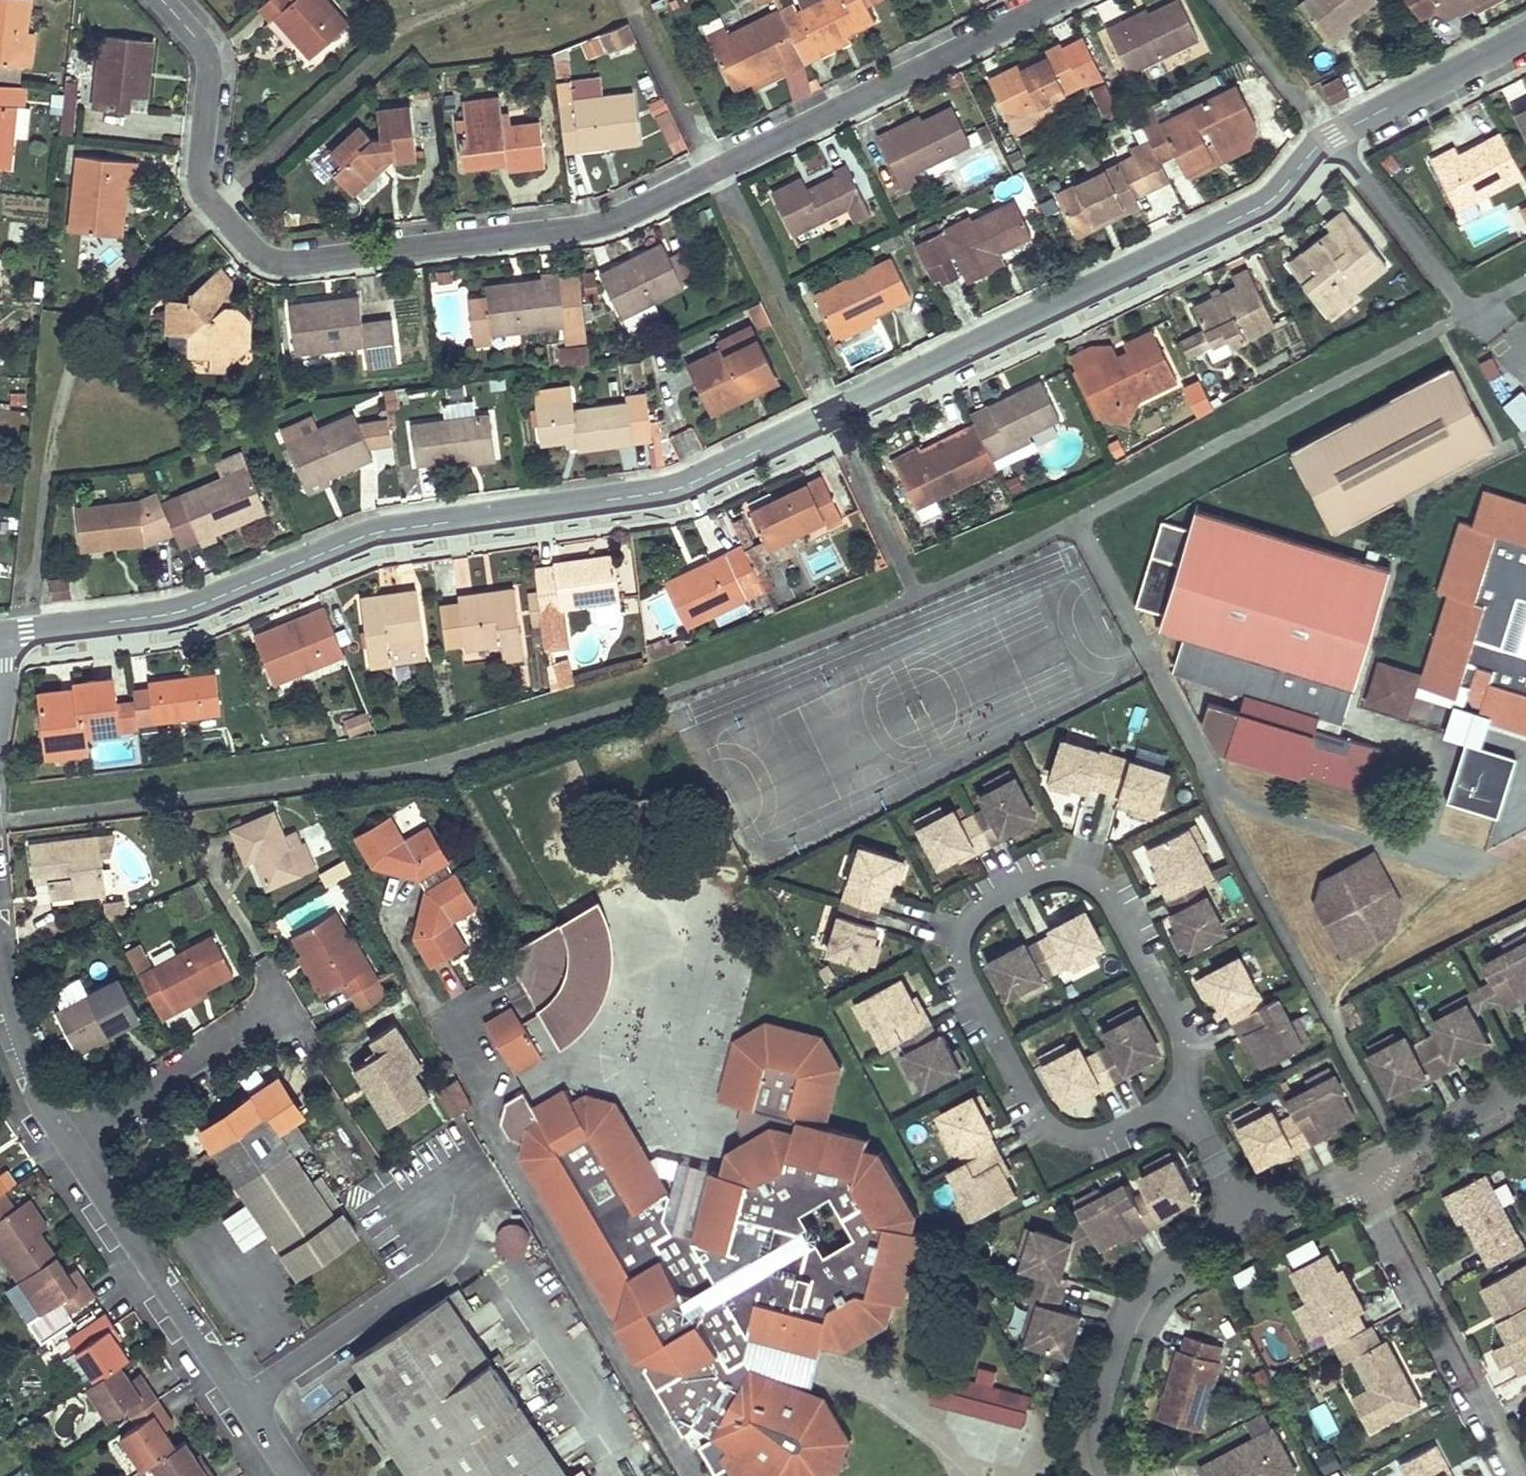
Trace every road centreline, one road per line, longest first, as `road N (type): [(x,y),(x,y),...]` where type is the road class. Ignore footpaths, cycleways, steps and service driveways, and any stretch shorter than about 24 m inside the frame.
road 1 (residential): [(3,636),(163,616),(362,538),(699,480),(1260,209),(1333,137),(1525,35)]
road 2 (residential): [(162,0),(204,54),(204,191),(258,253),(279,264),(585,228),(630,213),(1063,0)]
road 3 (residential): [(1178,1105),(1184,1042),(1111,899),(1090,881),(1031,878),(978,909),(961,937),(959,967),(1041,1118),(1064,1135),(1098,1137)]
road 4 (residential): [(71,1142),(291,1475)]
road 5 (residential): [(1365,1166),(1522,1475)]
road 6 (residential): [(1112,1475),(1100,1405),(1123,1326),(1169,1268),(1253,1218)]
road 7 (residential): [(271,1011),(71,1142)]
road 8 (residential): [(0,967),(35,1086),(71,1142)]
road 9 (residential): [(1365,1166),(1525,1087)]
road 10 (residential): [(1253,1218),(1178,1105)]
road 11 (residential): [(1253,1218),(1365,1166)]

